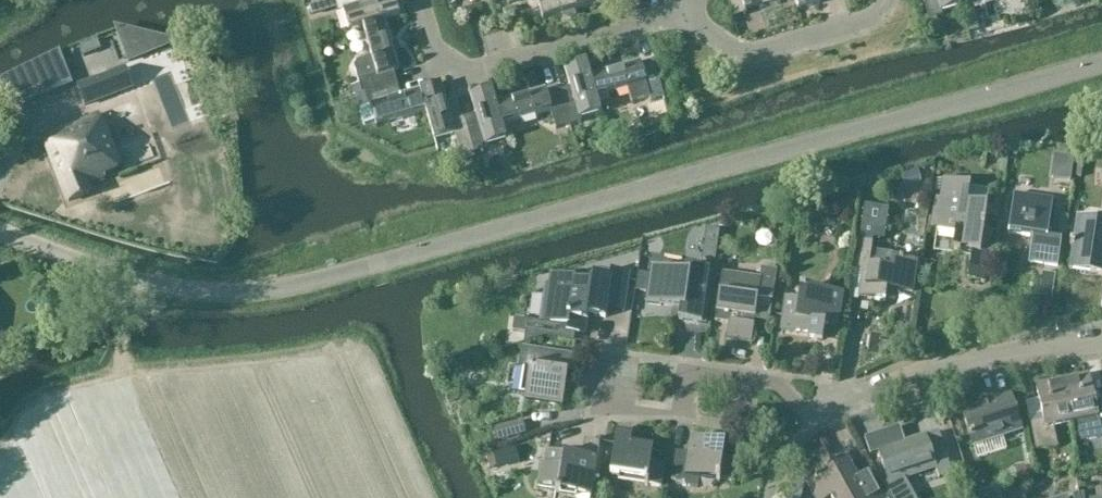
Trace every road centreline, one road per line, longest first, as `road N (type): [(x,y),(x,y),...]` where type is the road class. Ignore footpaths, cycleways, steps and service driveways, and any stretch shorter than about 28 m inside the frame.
road 1 (residential): [(681,13),(461,75),(441,62),(424,0)]
road 2 (residential): [(817,423),(968,357),(1101,343)]
road 3 (residential): [(681,13),(733,47),(756,52),(859,24),(888,0)]
road 4 (residential): [(690,367),(606,356),(598,412),(685,416)]

